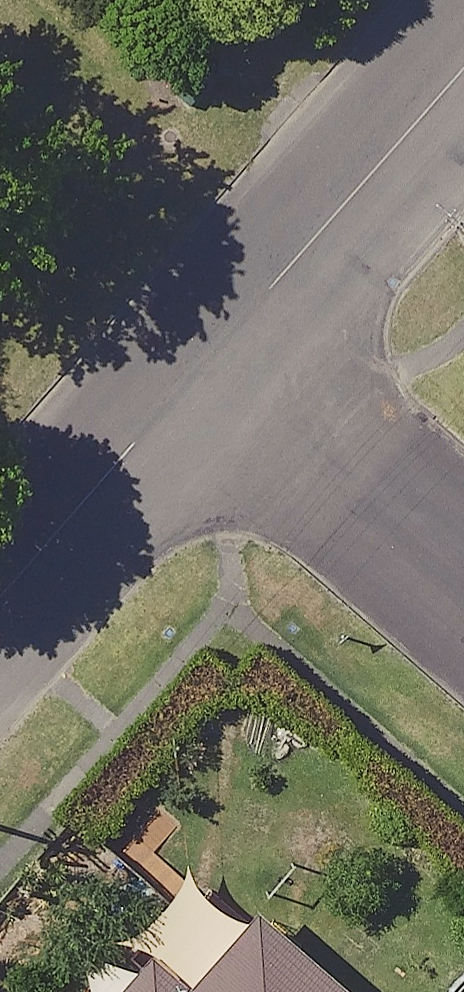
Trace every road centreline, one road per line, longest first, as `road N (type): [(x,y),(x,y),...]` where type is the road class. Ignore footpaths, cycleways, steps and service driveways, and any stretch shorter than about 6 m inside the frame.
road 1 (residential): [(216,349),(463,67)]
road 2 (residential): [(216,349),(463,572)]
road 3 (residential): [(0,596),(216,349)]

